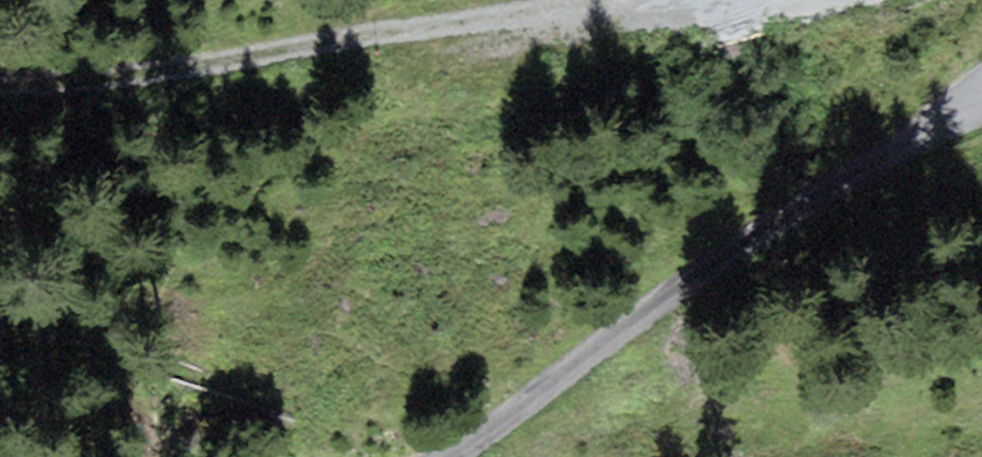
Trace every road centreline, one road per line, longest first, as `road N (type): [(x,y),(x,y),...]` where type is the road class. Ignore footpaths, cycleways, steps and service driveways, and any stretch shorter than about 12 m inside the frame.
road 1 (unclassified): [(413,456),(491,429),(981,88)]
road 2 (track): [(641,0),(495,41),(0,79)]

